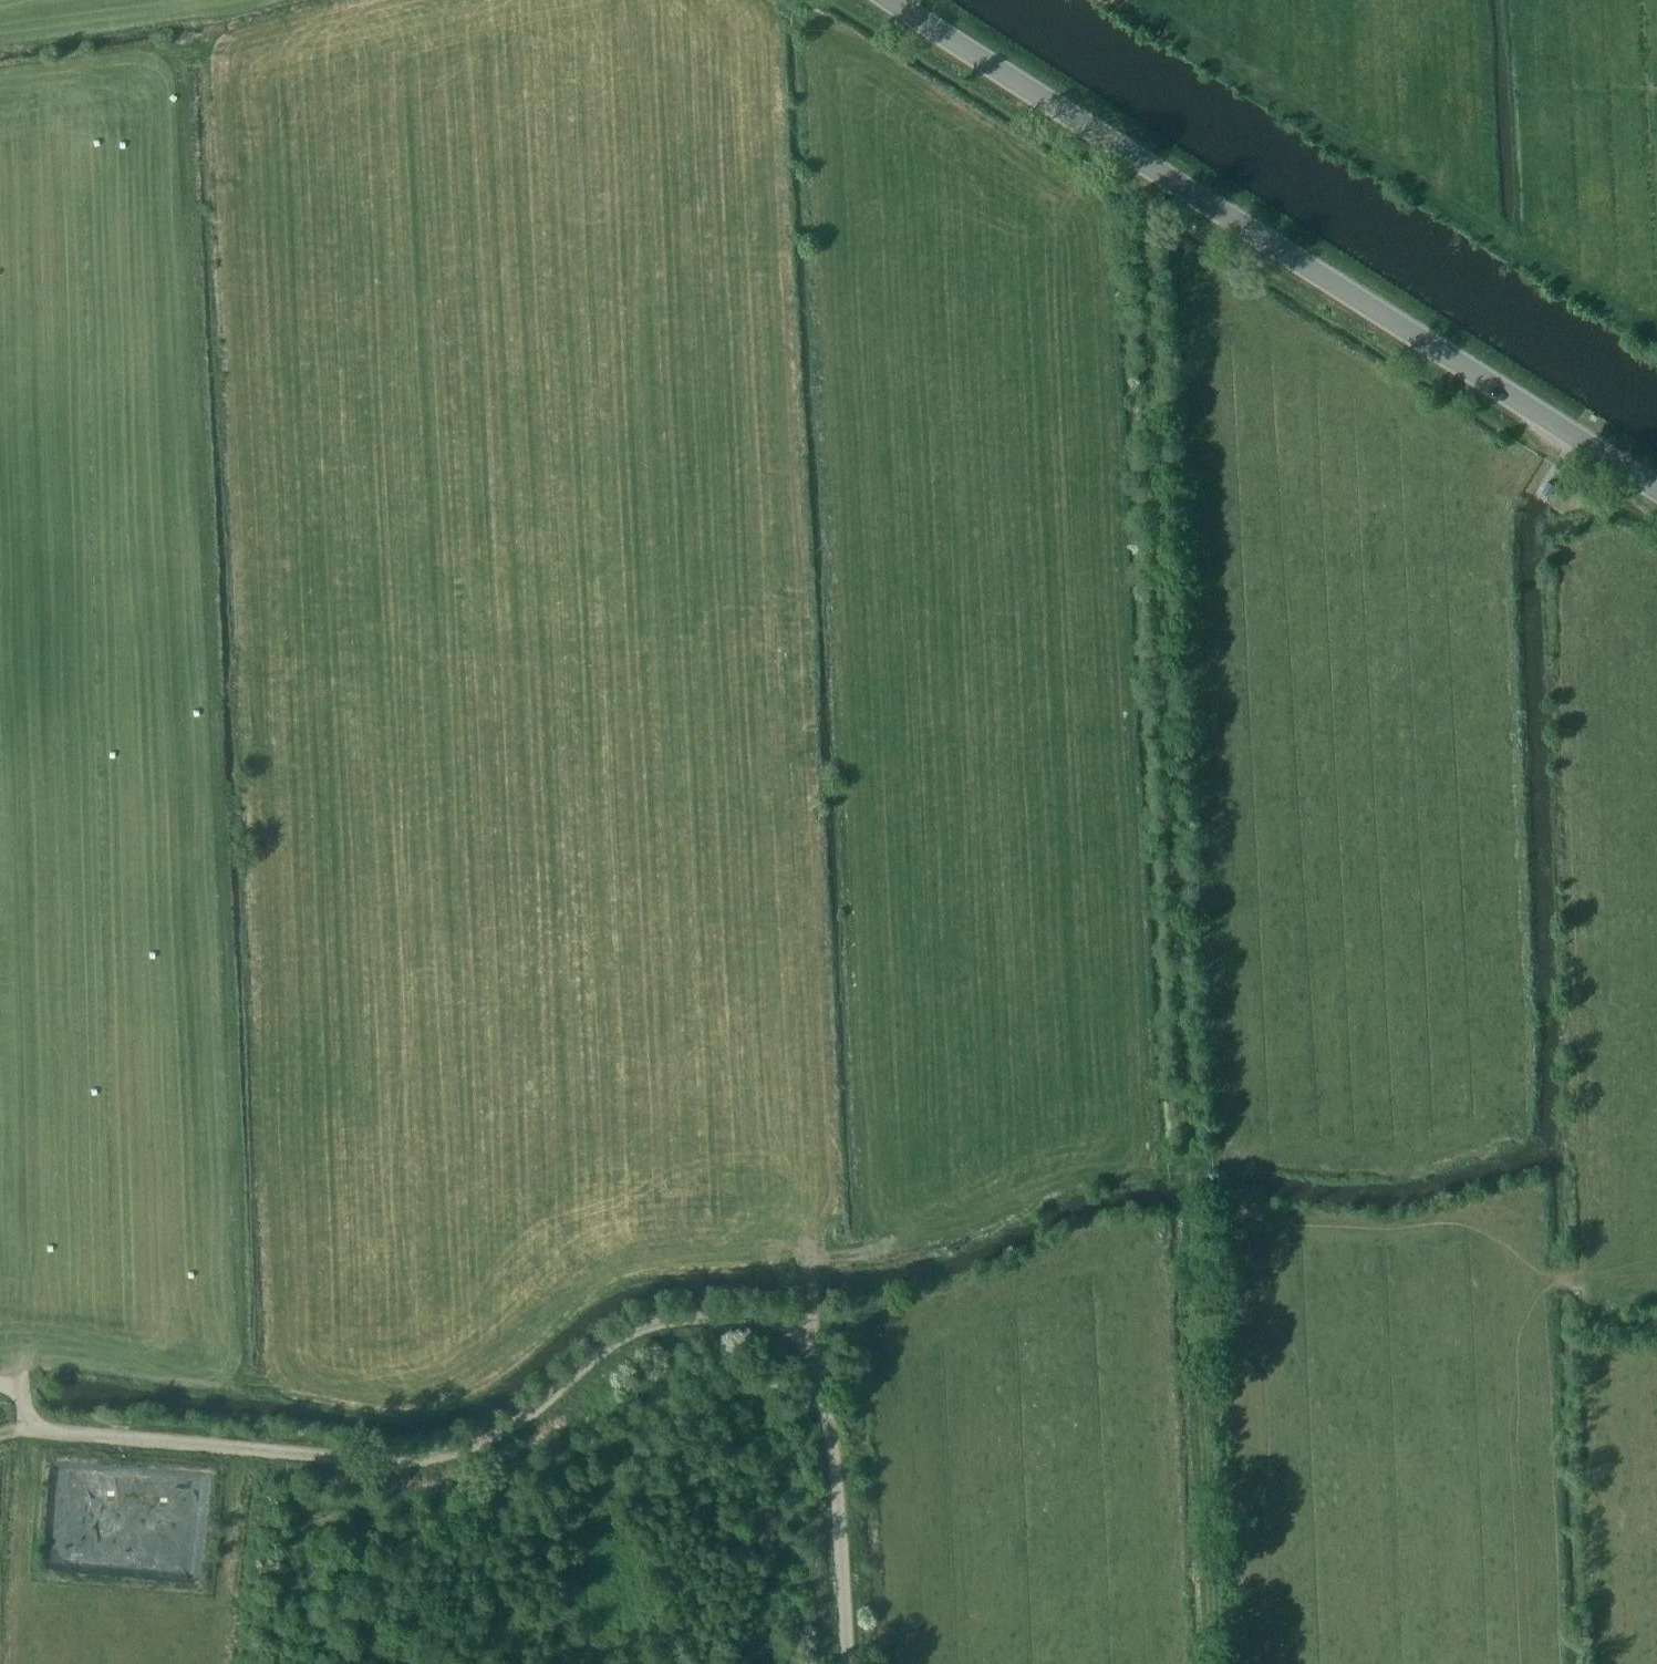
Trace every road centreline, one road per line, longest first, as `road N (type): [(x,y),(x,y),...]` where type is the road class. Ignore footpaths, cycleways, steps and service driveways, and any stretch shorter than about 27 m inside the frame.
road 1 (track): [(1141,218),(1216,1663)]
road 2 (secondary): [(1656,489),(894,0)]

